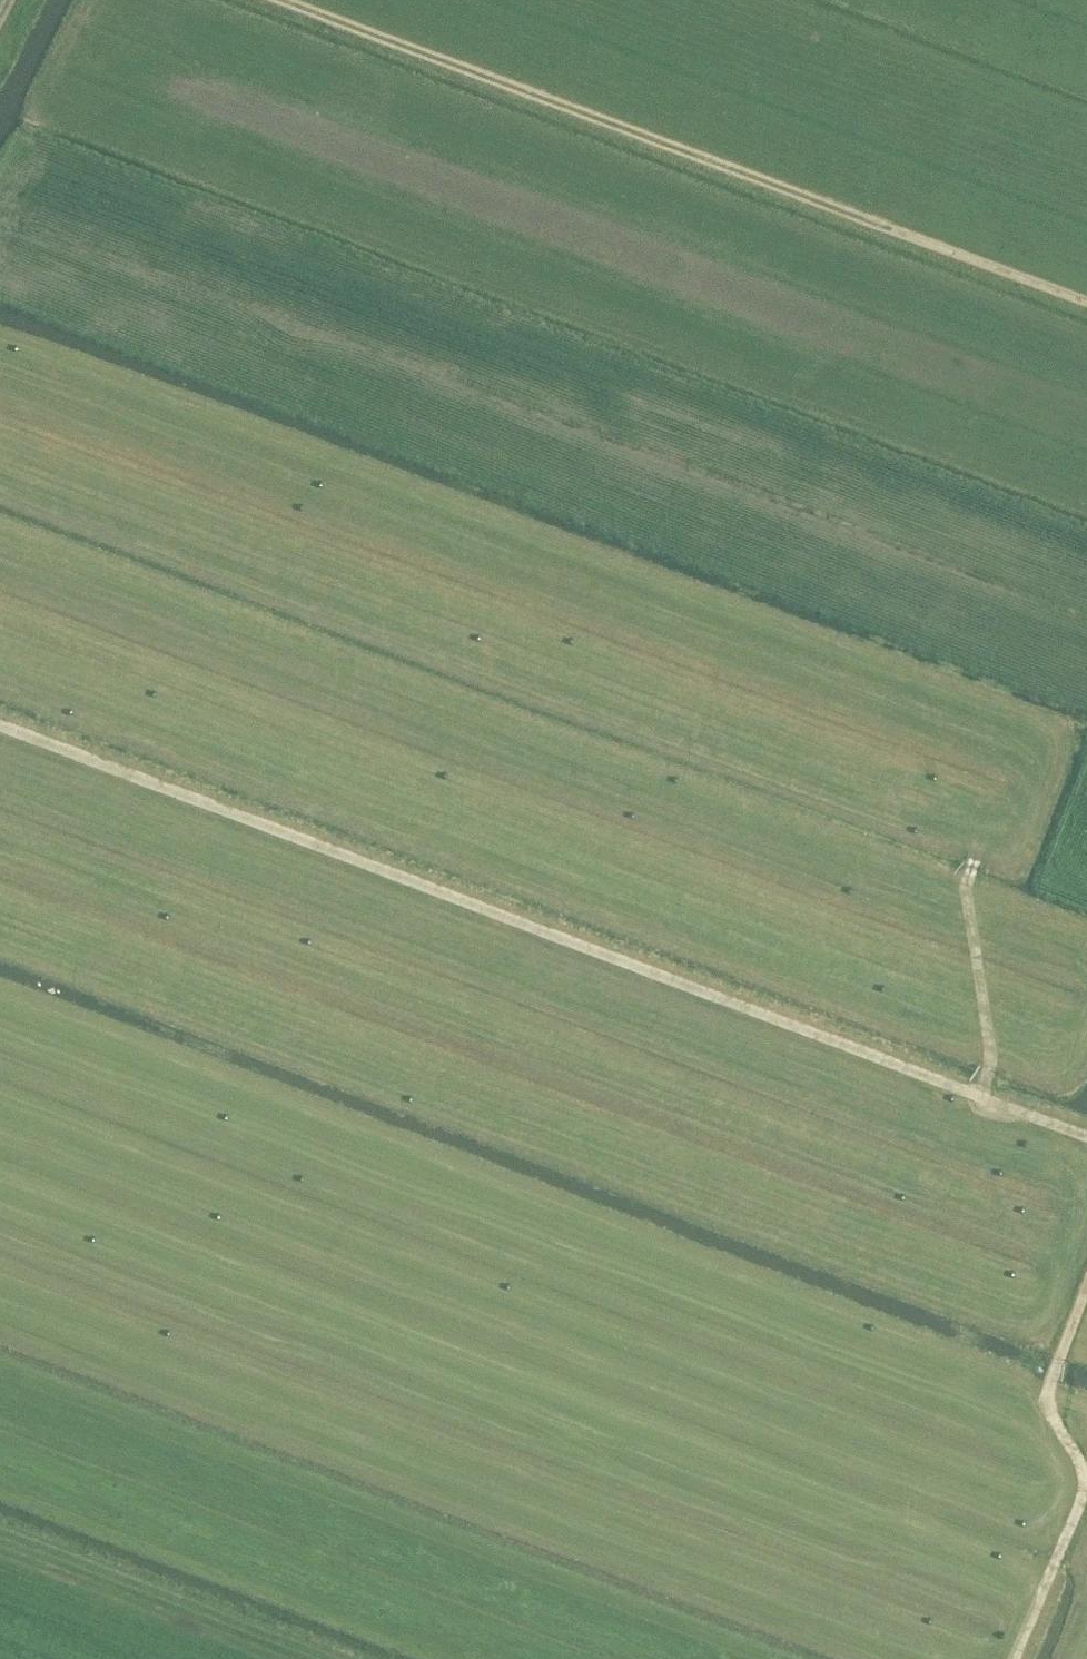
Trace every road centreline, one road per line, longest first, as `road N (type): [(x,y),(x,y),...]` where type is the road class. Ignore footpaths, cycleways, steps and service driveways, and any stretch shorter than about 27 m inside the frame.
road 1 (track): [(985,1089),(0,724)]
road 2 (track): [(1086,302),(291,0)]
road 3 (track): [(1086,1289),(1046,1403),(1080,1493),(1011,1658)]
road 4 (track): [(1086,1128),(985,1089),(971,849)]
road 5 (track): [(97,0),(24,146)]

